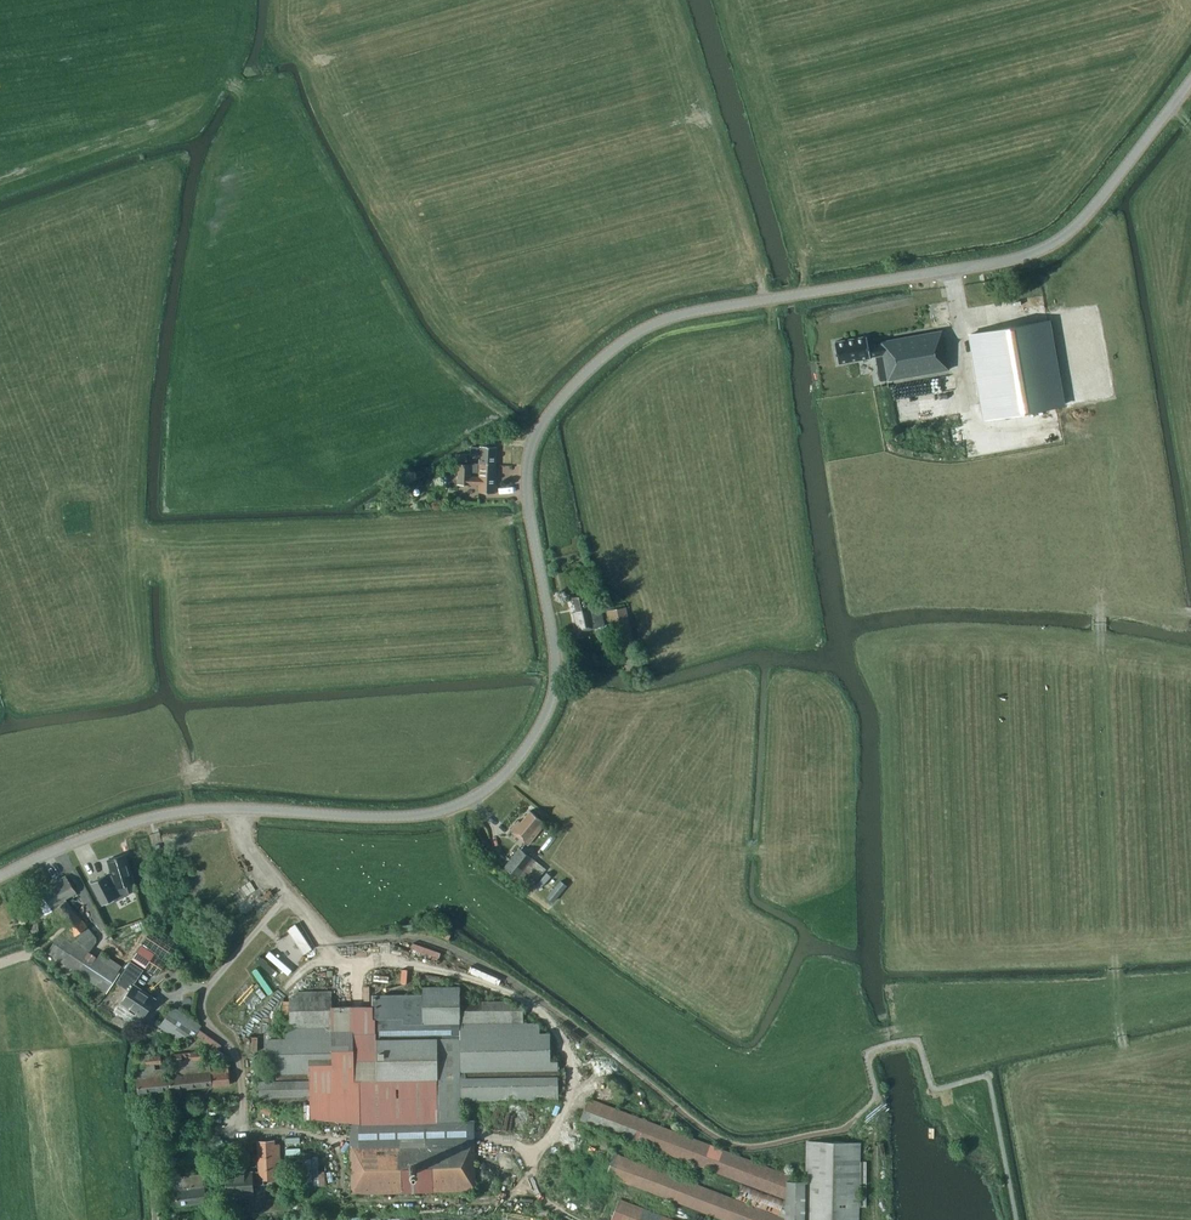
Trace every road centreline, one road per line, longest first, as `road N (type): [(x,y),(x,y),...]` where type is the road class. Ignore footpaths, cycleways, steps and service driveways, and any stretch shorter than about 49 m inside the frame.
road 1 (tertiary): [(238,808),(415,816),(468,800),(511,767),(539,725),(556,677),(527,463),(550,412),(615,347),(685,314),(1003,262),(1047,247),(1100,197),(1190,80)]
road 2 (tertiary): [(0,875),(135,821),(238,808)]

